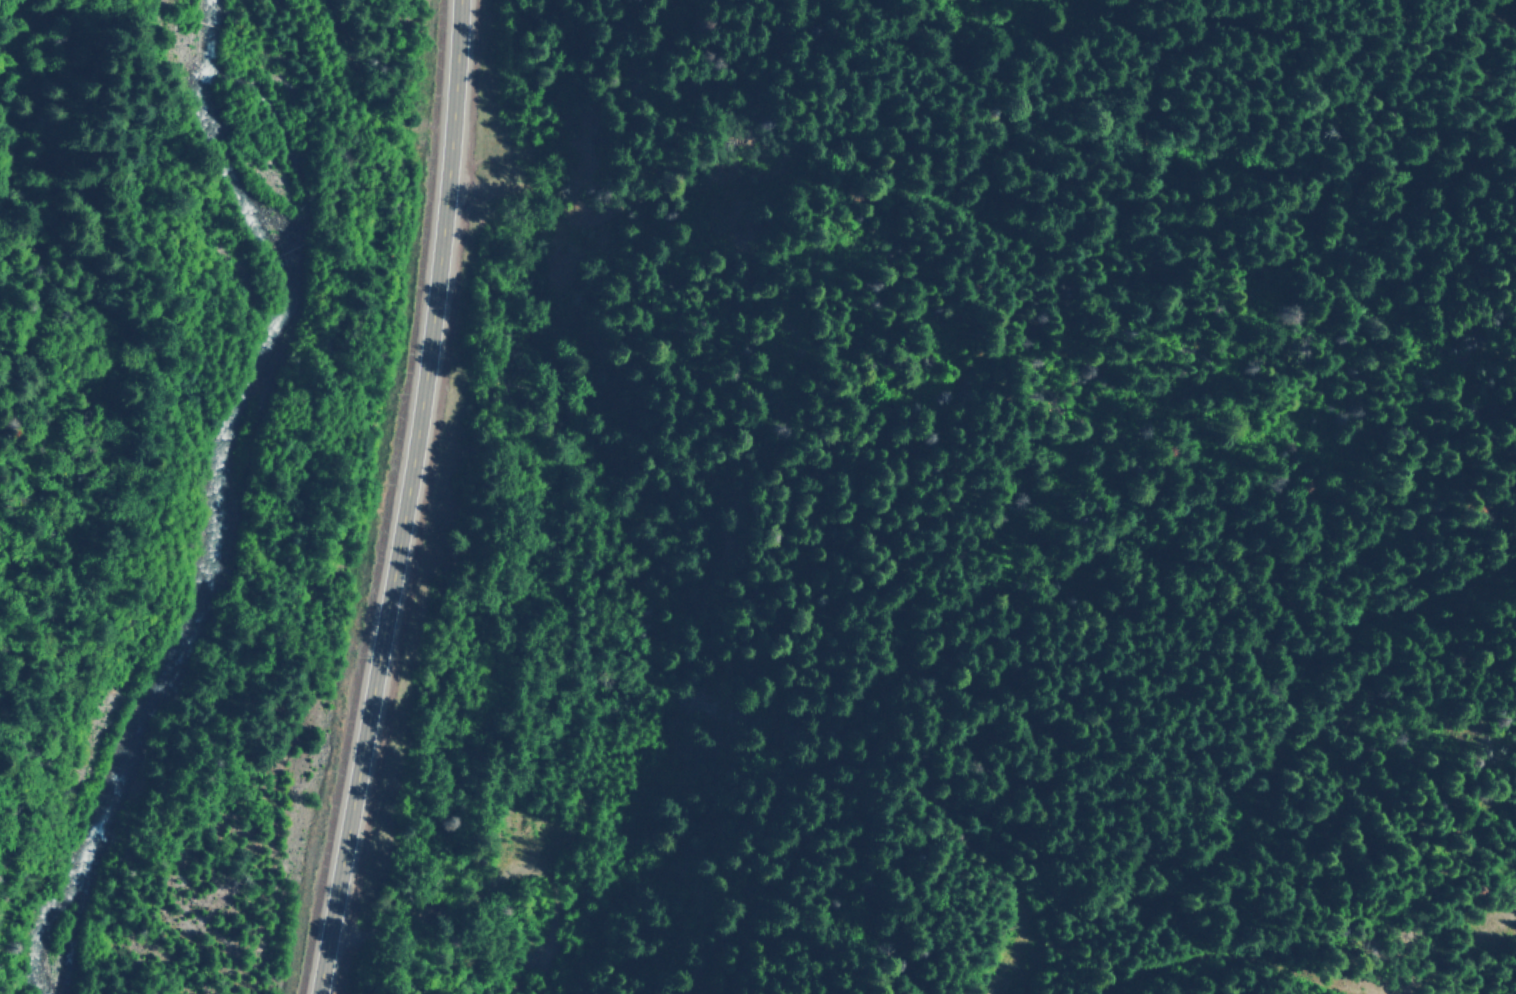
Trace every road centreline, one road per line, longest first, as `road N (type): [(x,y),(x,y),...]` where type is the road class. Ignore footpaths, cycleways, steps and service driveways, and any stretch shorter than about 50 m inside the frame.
road 1 (track): [(639,993),(659,975),(802,715),(852,674),(890,696),(944,975),(978,988),(1150,830),(1253,641),(1416,575),(1515,464)]
road 2 (primary): [(320,993),(436,354),(458,0)]
road 3 (track): [(340,885),(447,909),(484,964),(488,993)]

